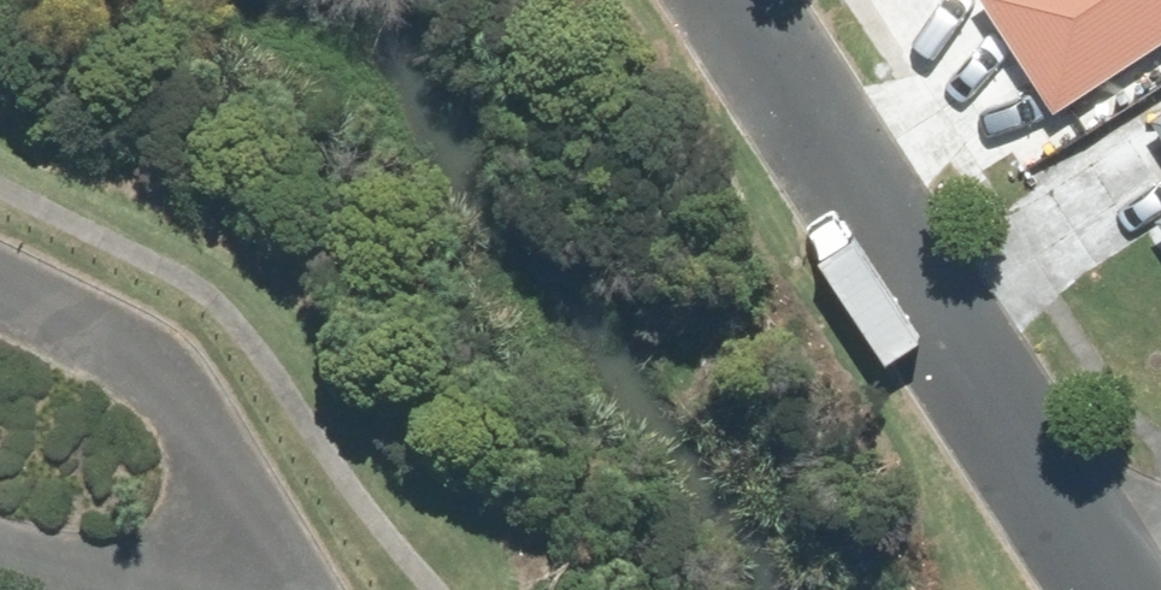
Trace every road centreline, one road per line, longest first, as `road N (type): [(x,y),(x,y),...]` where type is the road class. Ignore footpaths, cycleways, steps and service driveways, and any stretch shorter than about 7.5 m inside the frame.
road 1 (residential): [(728,0),(1096,589)]
road 2 (residential): [(212,567),(145,384),(0,299)]
road 3 (residential): [(10,552),(212,567)]

